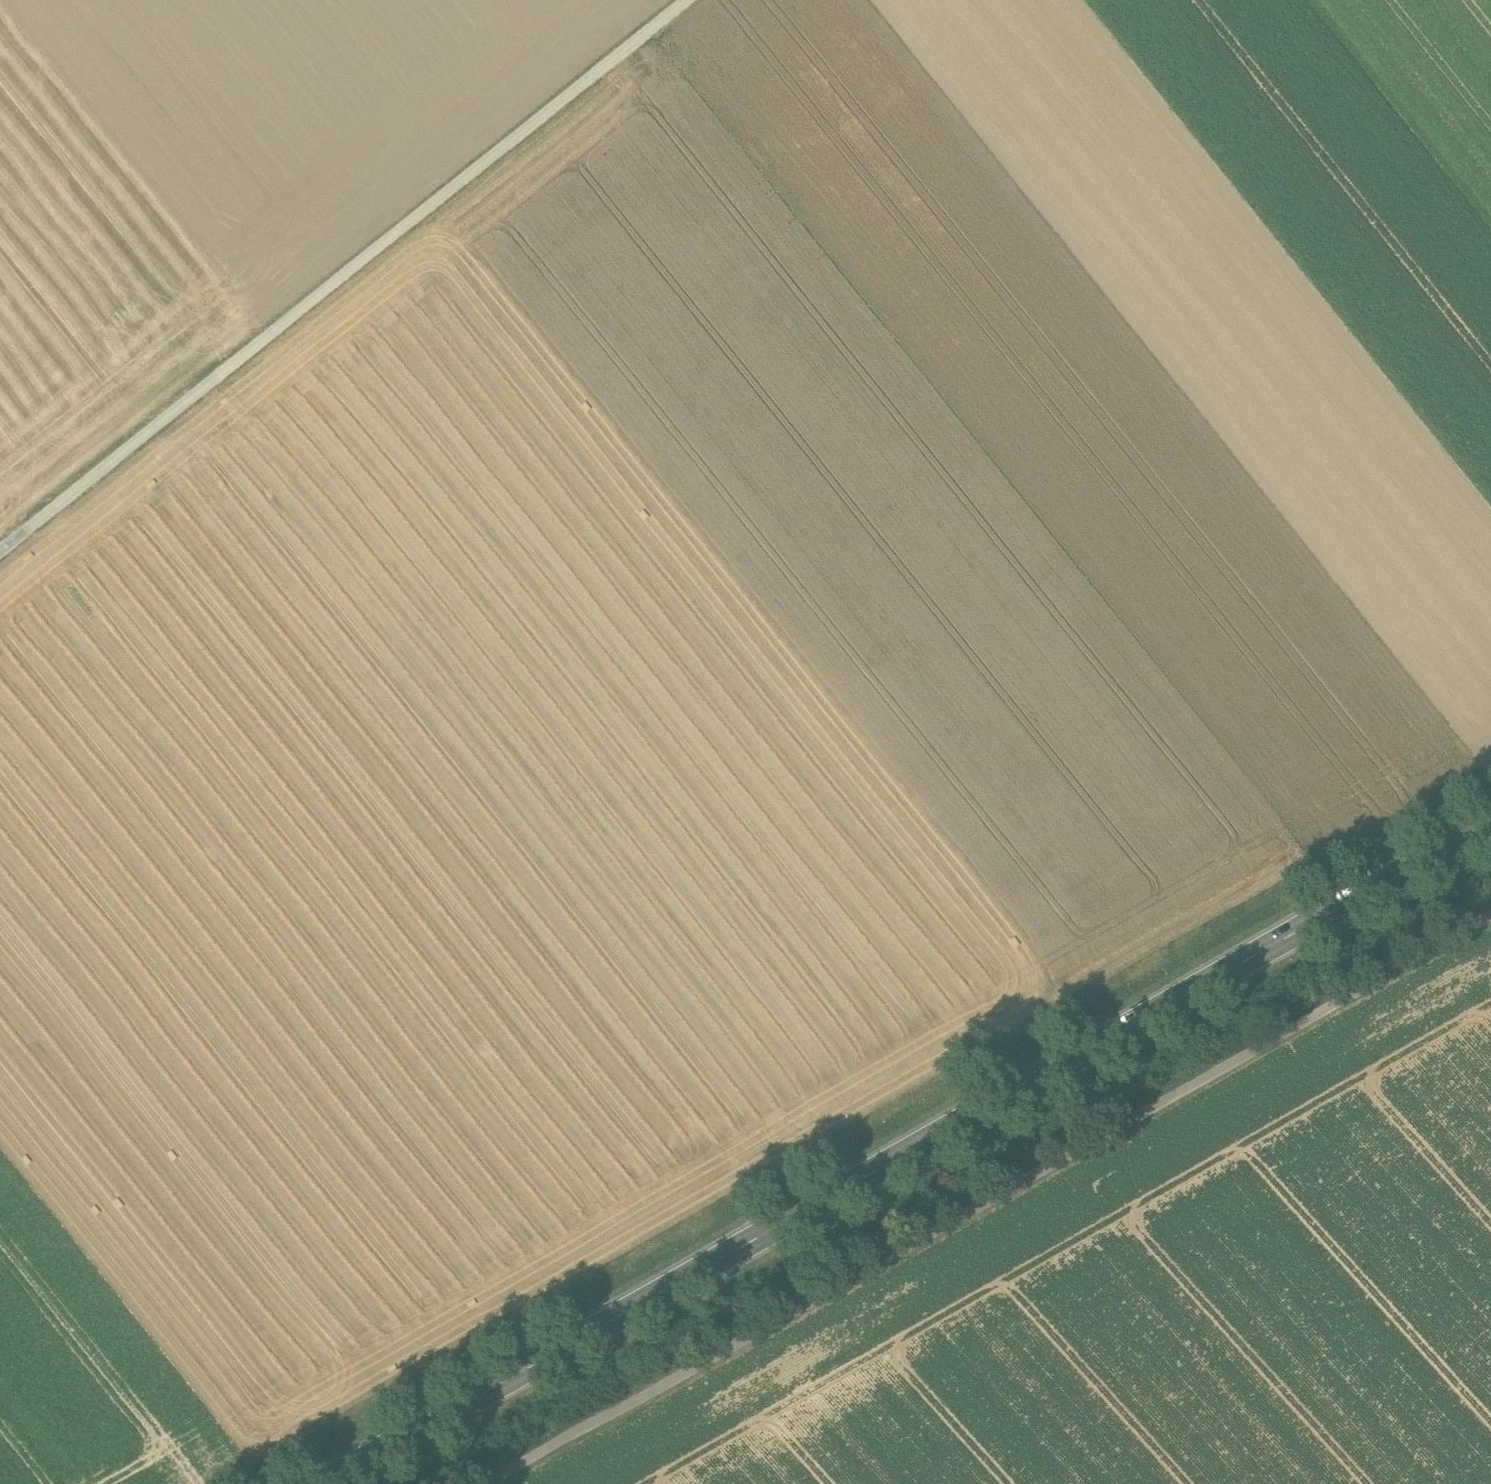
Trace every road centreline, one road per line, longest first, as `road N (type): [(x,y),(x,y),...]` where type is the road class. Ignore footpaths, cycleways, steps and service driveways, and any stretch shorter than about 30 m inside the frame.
road 1 (track): [(233,1483),(1490,775)]
road 2 (secondary): [(1490,822),(327,1483)]
road 3 (track): [(688,0),(0,554)]

